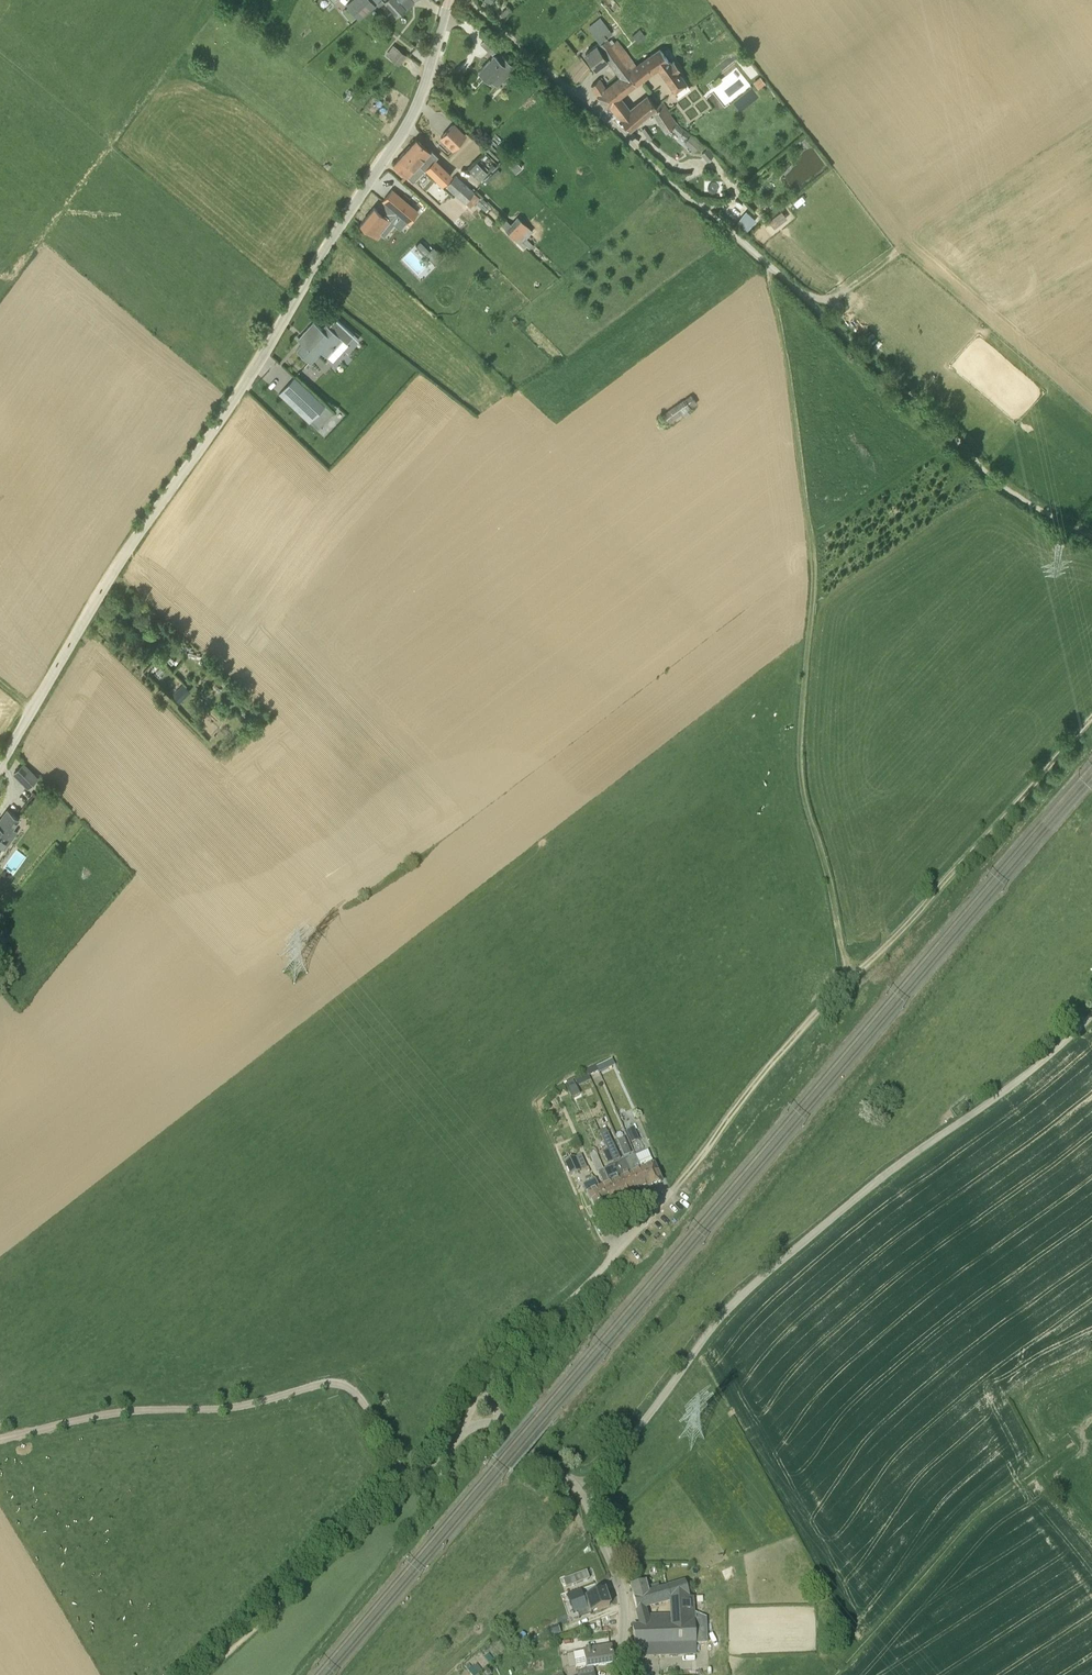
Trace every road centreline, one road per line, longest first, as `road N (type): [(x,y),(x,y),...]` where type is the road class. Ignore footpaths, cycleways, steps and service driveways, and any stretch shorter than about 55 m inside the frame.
road 1 (unclassified): [(0,765),(119,563),(241,390),(404,131),(448,0)]
road 2 (unclassified): [(1091,537),(996,481),(797,290),(469,0)]
road 3 (track): [(765,263),(813,563),(802,784),(852,975)]
road 4 (unclassified): [(582,1496),(738,1298),(1091,1015)]
road 5 (track): [(0,1437),(106,1414),(242,1405),(330,1381),(361,1401),(409,1481)]
road 6 (track): [(852,975),(1091,717)]
road 7 (unclassified): [(203,1674),(459,1434)]
road 8 (unclassified): [(674,1187),(594,1277),(497,1362),(483,1386)]
road 9 (track): [(852,975),(674,1187)]
road 10 (unclassified): [(618,1674),(621,1587),(582,1496)]

